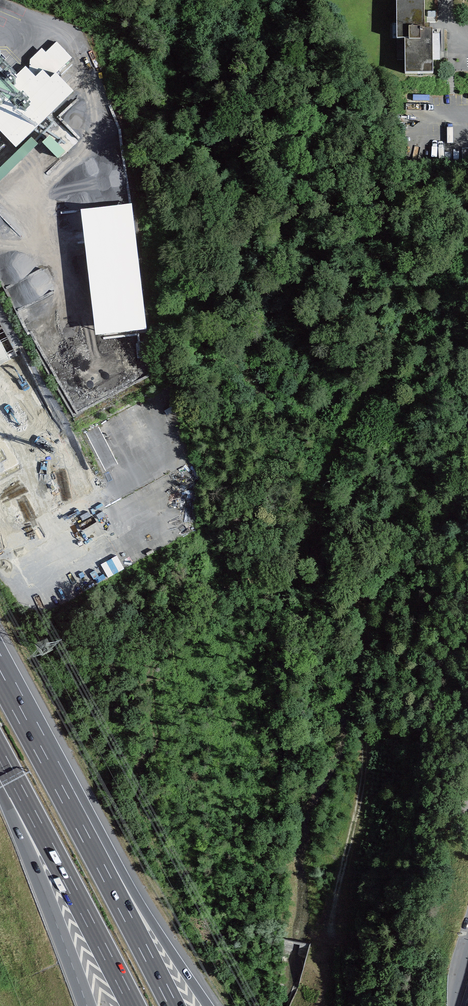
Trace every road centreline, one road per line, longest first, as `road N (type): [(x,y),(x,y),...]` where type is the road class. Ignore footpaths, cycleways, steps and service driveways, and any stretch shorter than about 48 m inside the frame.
road 1 (motorway): [(208,1005),(51,765)]
road 2 (motorway): [(0,758),(133,1005)]
road 3 (motorway): [(173,1005),(51,765)]
road 4 (motorway): [(0,782),(87,1005)]

